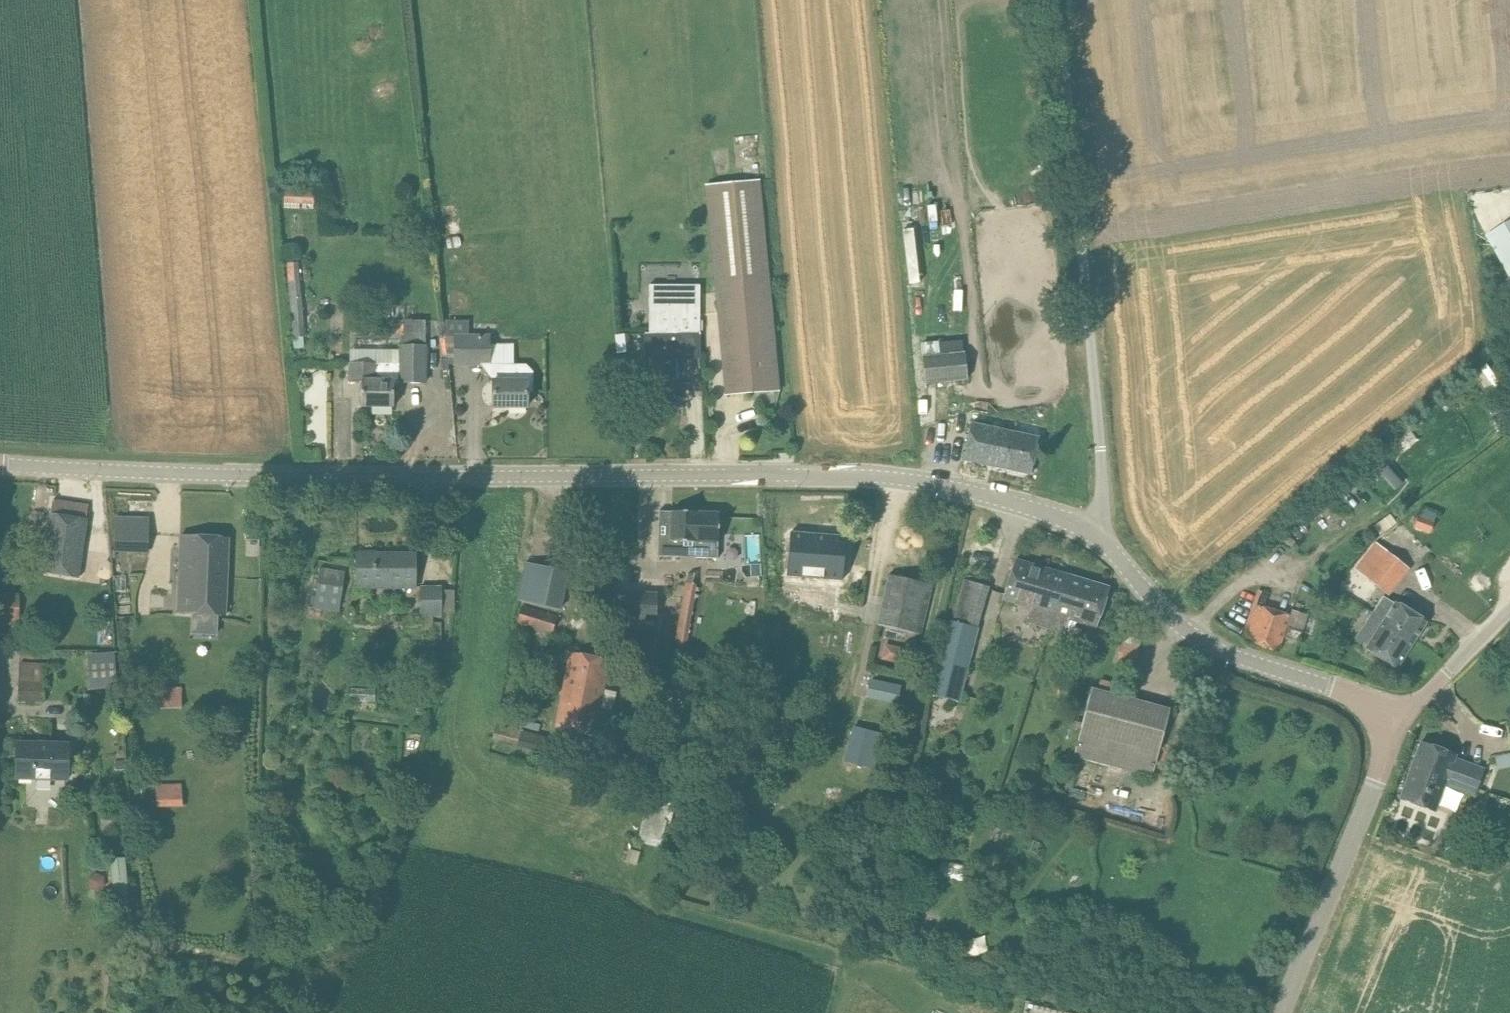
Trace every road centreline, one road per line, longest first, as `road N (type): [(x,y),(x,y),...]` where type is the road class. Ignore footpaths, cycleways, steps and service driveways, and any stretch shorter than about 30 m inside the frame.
road 1 (tertiary): [(1094,533),(979,495),(894,478),(222,476),(0,465)]
road 2 (unclassified): [(1094,533),(1104,495),(1102,451),(1053,0)]
road 3 (tertiary): [(1399,716),(1223,651),(1188,630),(1094,533)]
road 4 (tertiary): [(1277,1012),(1399,716)]
road 5 (unclassified): [(1399,716),(1509,609)]

